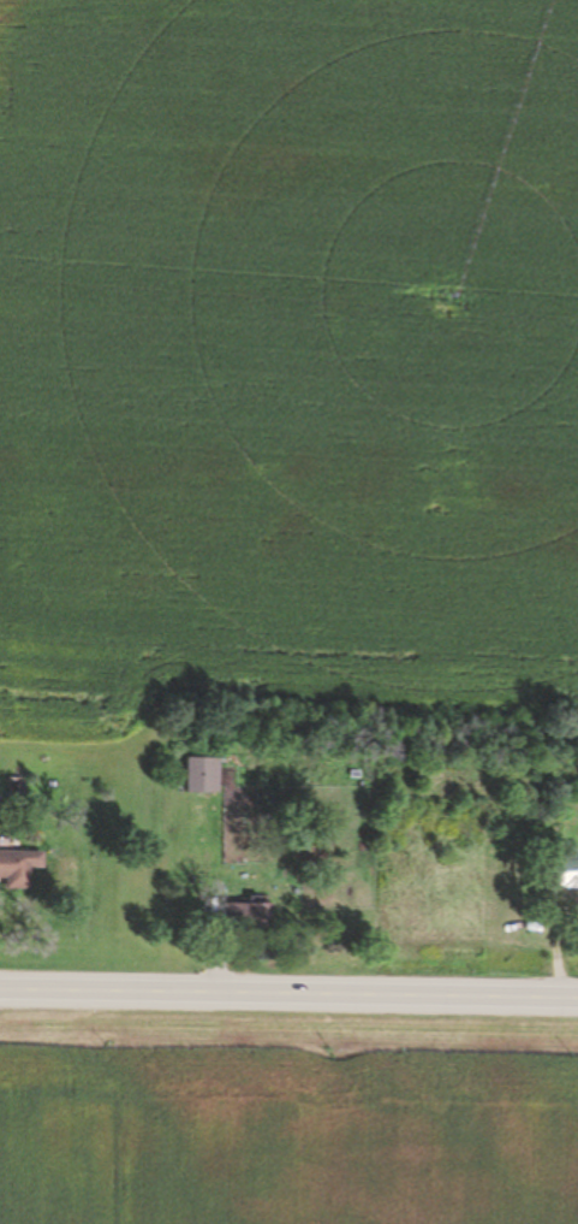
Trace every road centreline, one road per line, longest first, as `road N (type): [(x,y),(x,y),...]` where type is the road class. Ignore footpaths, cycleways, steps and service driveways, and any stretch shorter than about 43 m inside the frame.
road 1 (primary): [(577,998),(0,989)]

